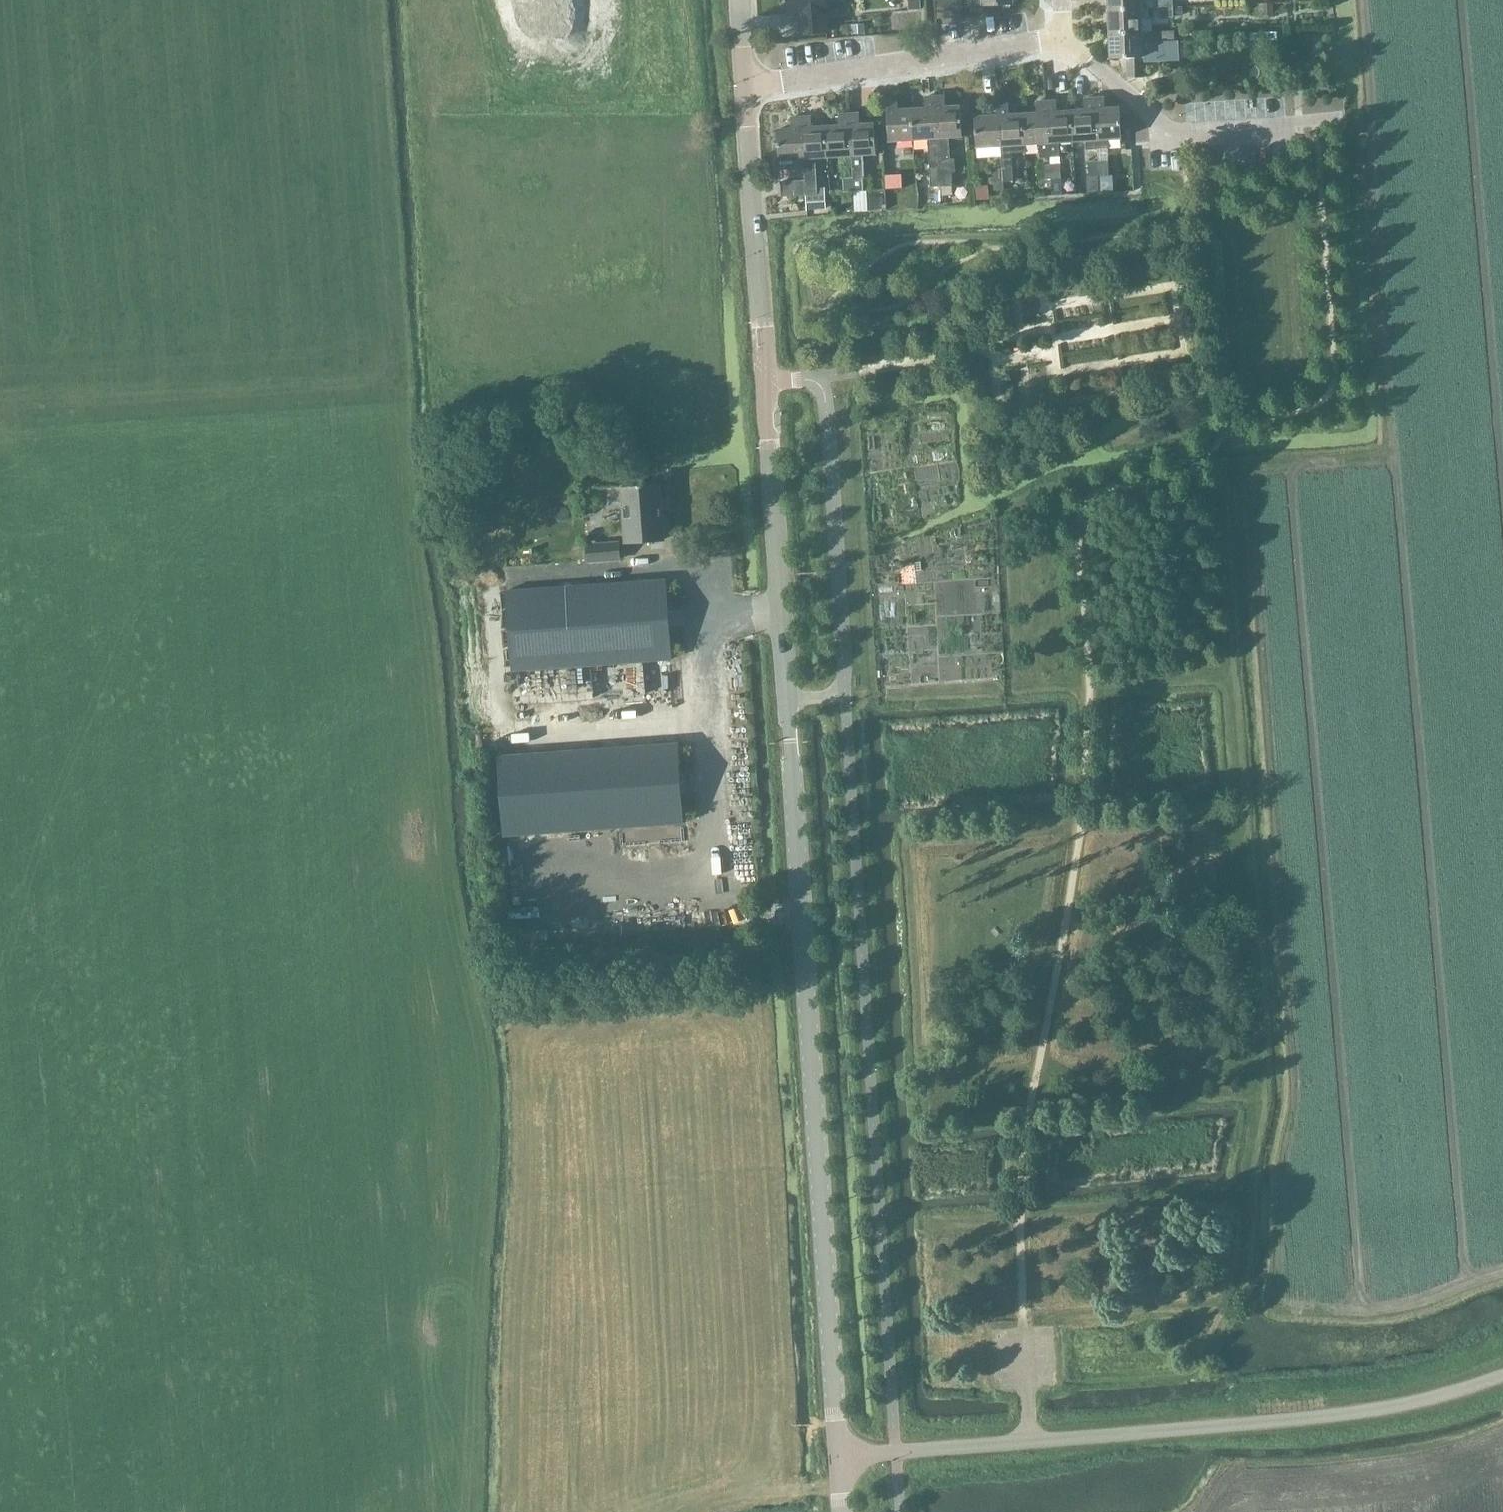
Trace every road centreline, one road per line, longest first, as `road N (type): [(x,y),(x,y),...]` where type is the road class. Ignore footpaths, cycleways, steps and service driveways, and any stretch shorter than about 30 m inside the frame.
road 1 (tertiary): [(839,1457),(788,699)]
road 2 (unclassified): [(839,1457),(1340,1415),(1502,1377)]
road 3 (unclassified): [(788,699),(845,694),(823,392),(819,376),(768,379)]
road 4 (tertiary): [(788,699),(768,379)]
road 5 (residential): [(1058,36),(744,84)]
road 6 (tertiary): [(768,379),(744,84)]
road 7 (residential): [(1282,126),(1161,133),(1058,36)]

